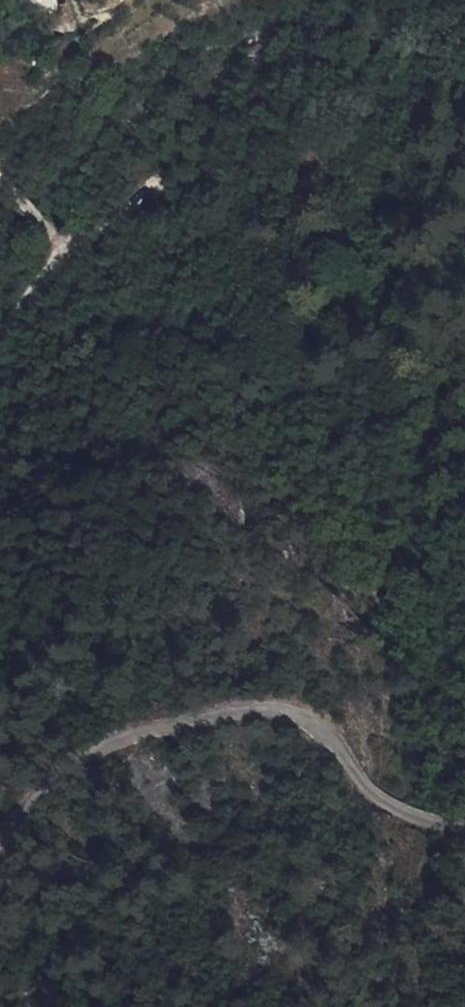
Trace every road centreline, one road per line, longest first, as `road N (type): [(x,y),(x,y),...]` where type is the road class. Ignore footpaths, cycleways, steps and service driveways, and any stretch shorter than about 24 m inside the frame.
road 1 (track): [(0,841),(68,771),(117,744),(224,717),(279,714),(329,738),(367,794),(419,822),(464,829)]
road 2 (track): [(0,133),(64,82),(101,18)]

